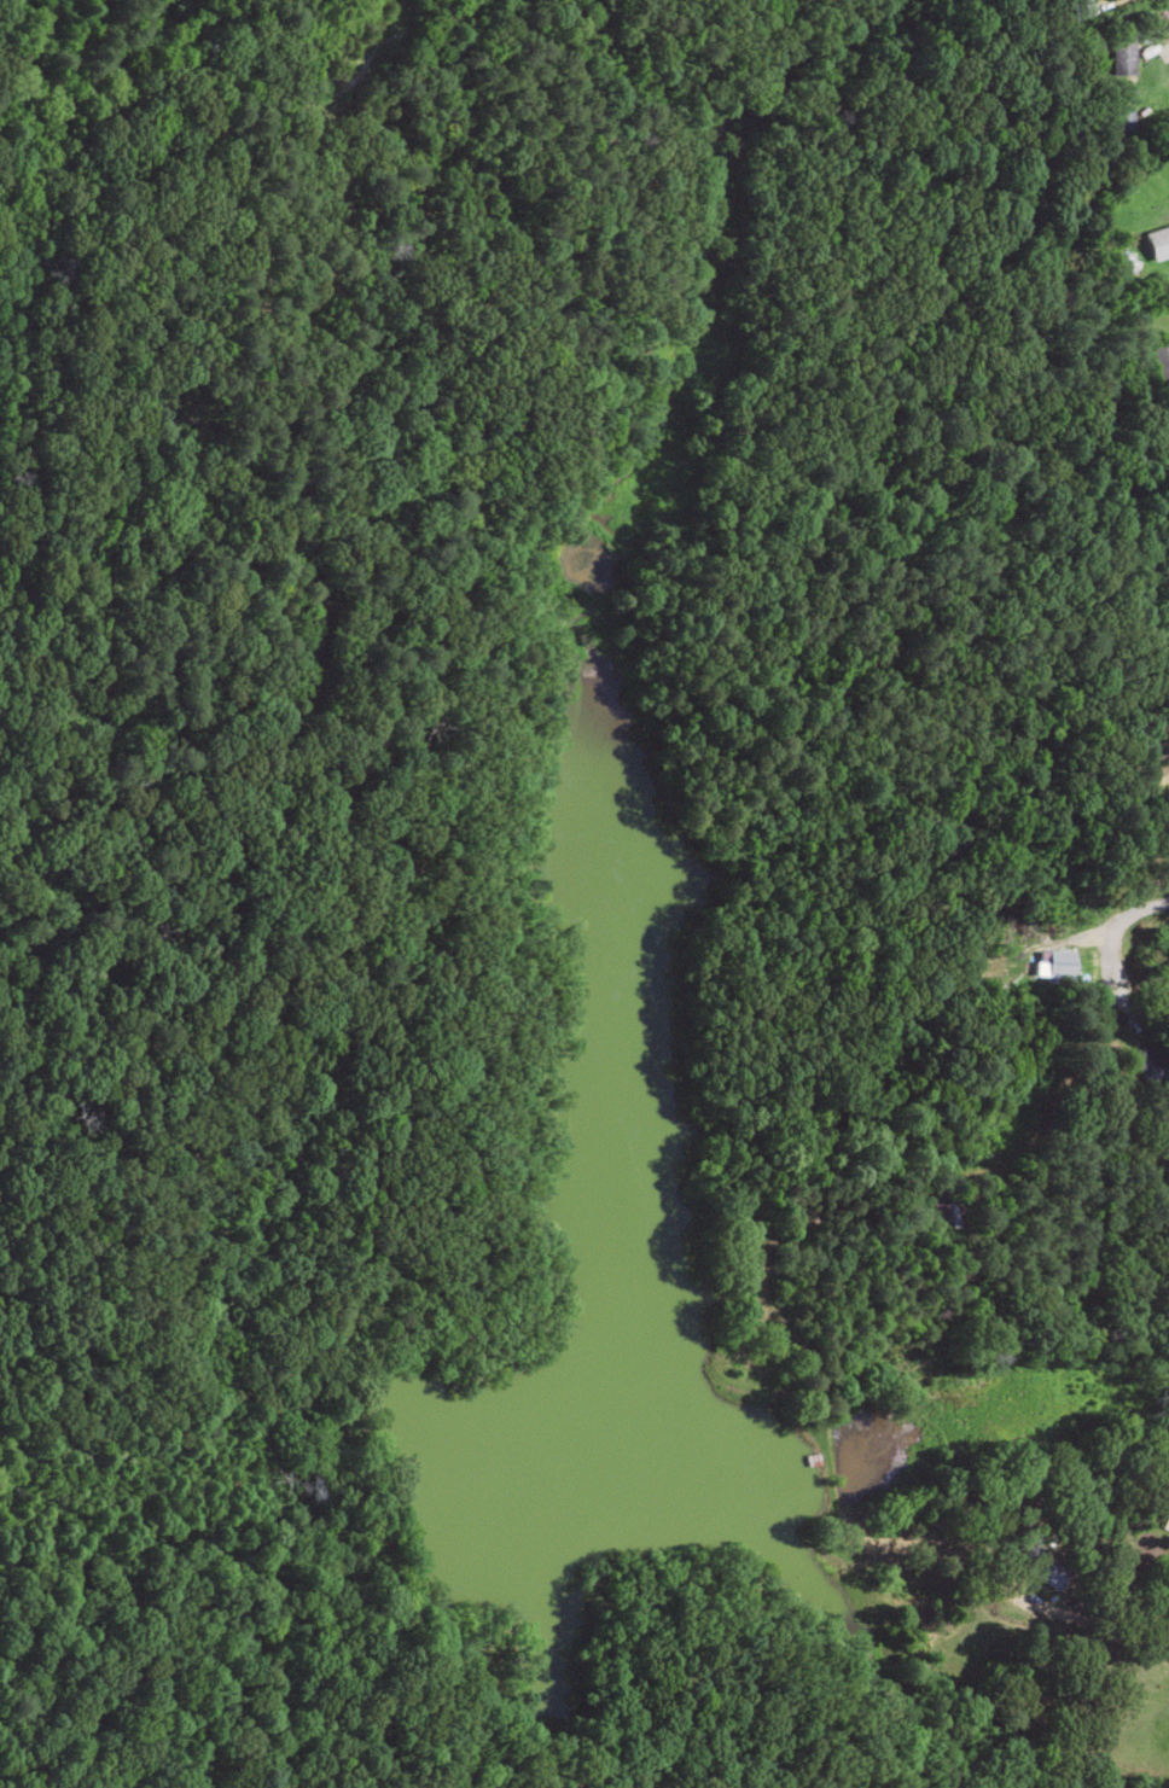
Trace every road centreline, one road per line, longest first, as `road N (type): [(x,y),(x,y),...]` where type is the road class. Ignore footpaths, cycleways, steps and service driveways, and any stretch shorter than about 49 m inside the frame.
road 1 (residential): [(1130,1020),(1117,931),(1127,919),(1168,904)]

